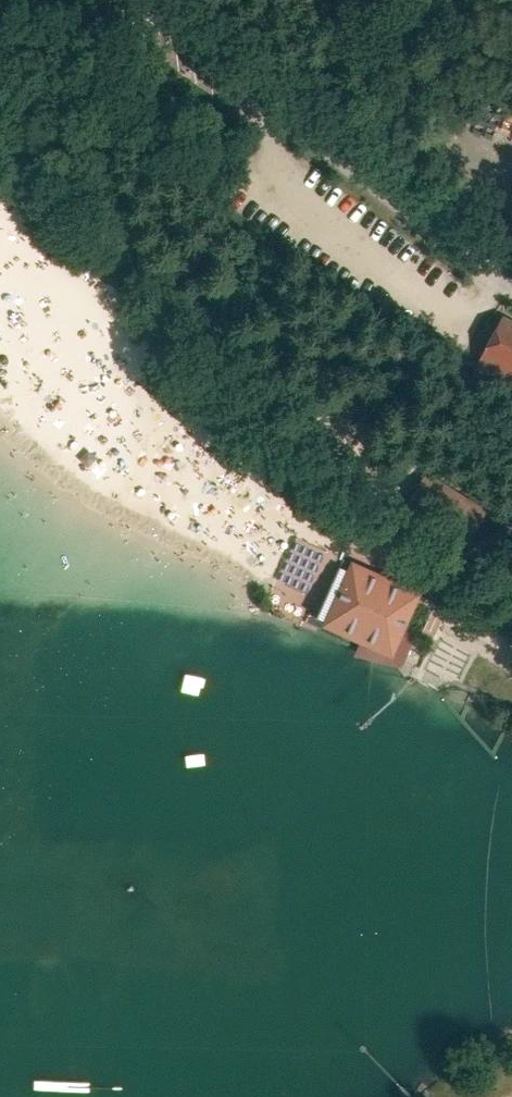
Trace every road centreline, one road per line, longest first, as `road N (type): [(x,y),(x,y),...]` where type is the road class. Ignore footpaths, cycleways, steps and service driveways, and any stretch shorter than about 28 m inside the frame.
road 1 (unclassified): [(125,0),(511,293)]

